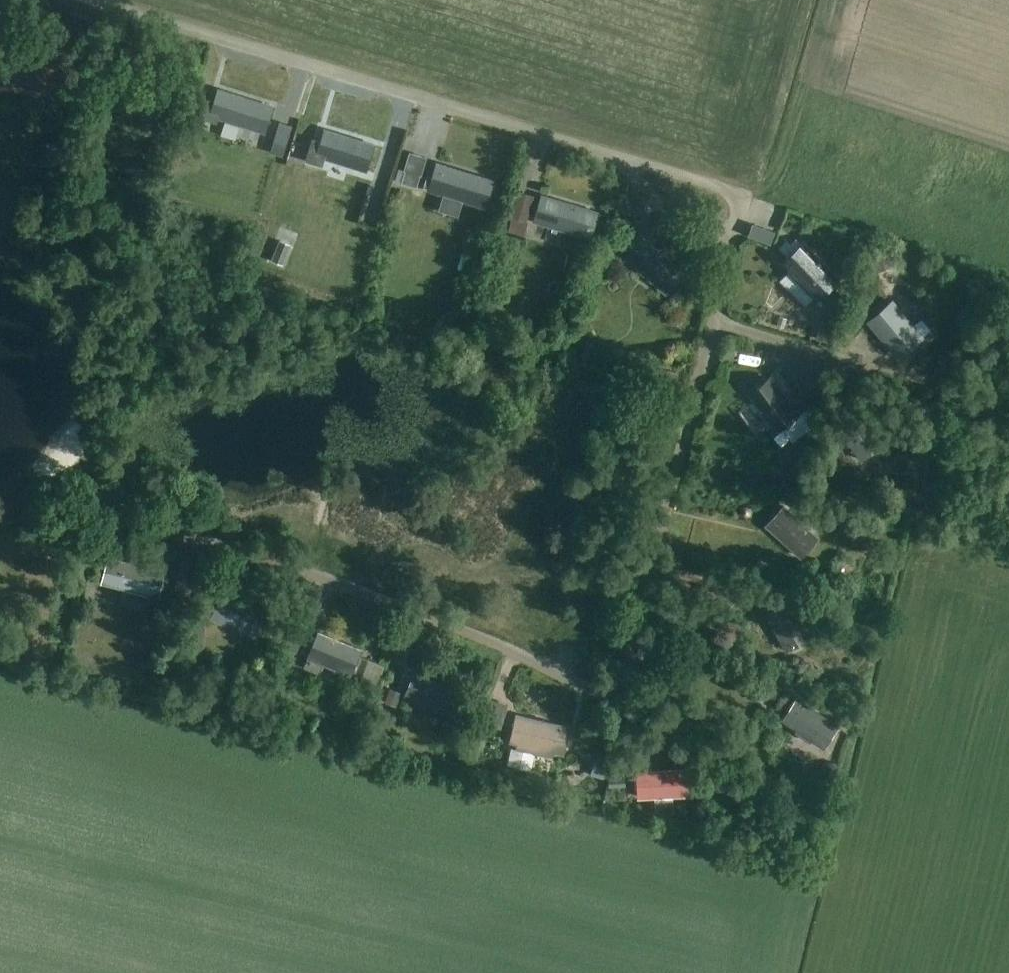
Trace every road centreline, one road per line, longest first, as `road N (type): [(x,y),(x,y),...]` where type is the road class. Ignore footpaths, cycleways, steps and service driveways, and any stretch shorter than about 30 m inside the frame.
road 1 (residential): [(713,322),(626,674),(609,689),(577,686),(500,647),(290,565),(94,521)]
road 2 (residential): [(86,0),(622,160)]
road 3 (residential): [(877,370),(713,322)]
road 4 (residential): [(622,160),(693,231),(722,234),(737,221)]
road 5 (residential): [(622,160),(725,190),(737,221)]

